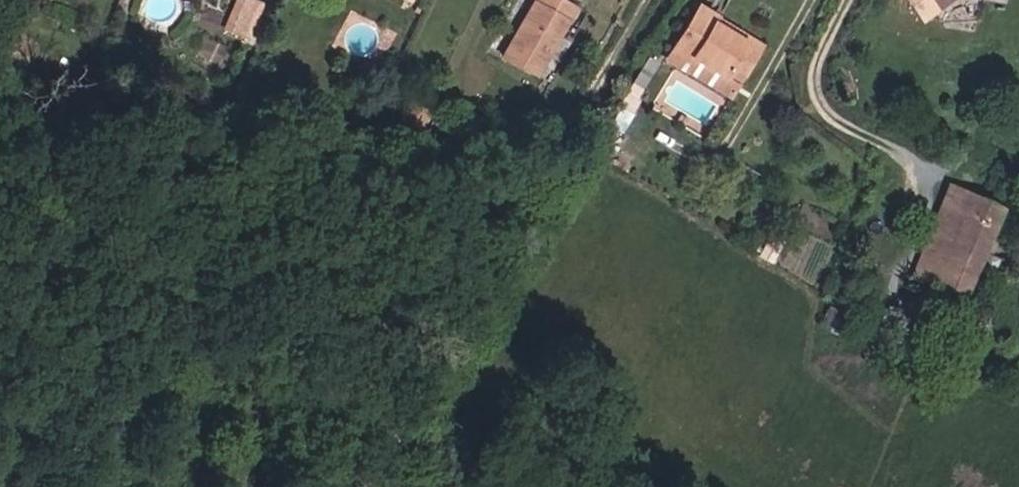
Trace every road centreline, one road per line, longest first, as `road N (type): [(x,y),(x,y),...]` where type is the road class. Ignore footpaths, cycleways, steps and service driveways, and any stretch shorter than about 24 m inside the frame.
road 1 (track): [(391,486),(648,0)]

